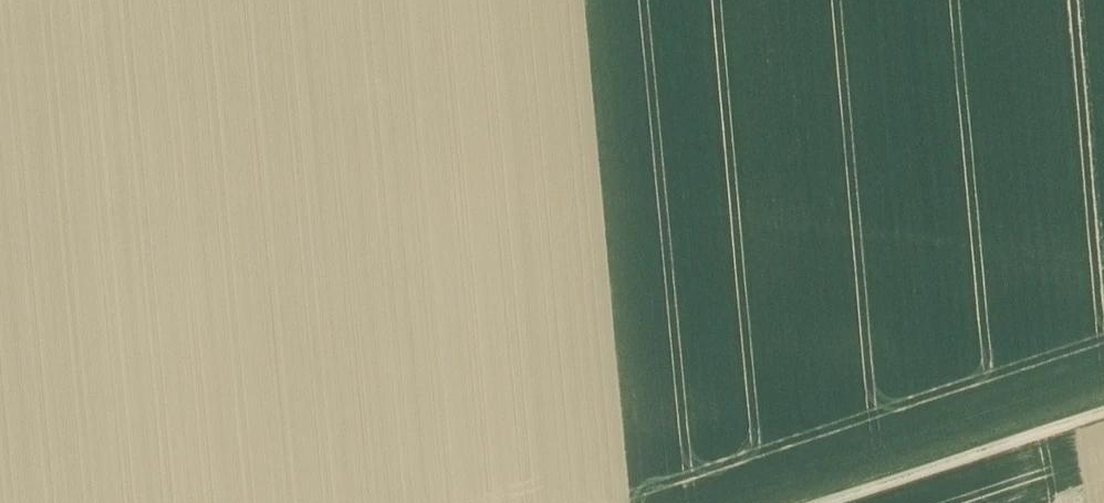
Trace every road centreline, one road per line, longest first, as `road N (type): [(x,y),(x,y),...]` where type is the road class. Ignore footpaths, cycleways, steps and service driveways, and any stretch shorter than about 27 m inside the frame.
road 1 (track): [(825,502),(1103,411)]

